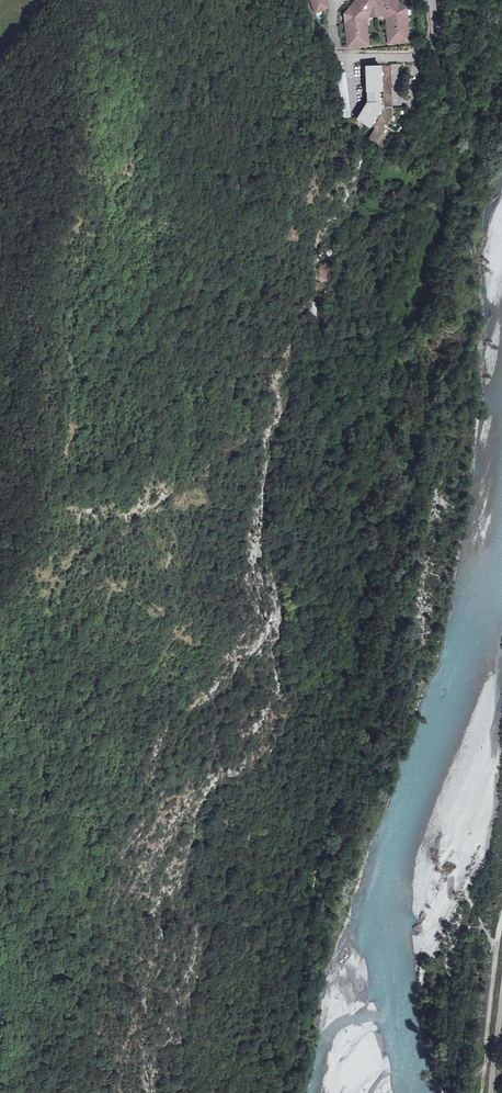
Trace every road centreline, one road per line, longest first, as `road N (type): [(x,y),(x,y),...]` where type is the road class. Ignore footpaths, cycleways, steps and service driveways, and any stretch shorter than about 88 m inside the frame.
road 1 (track): [(415,101),(356,201),(335,322)]

